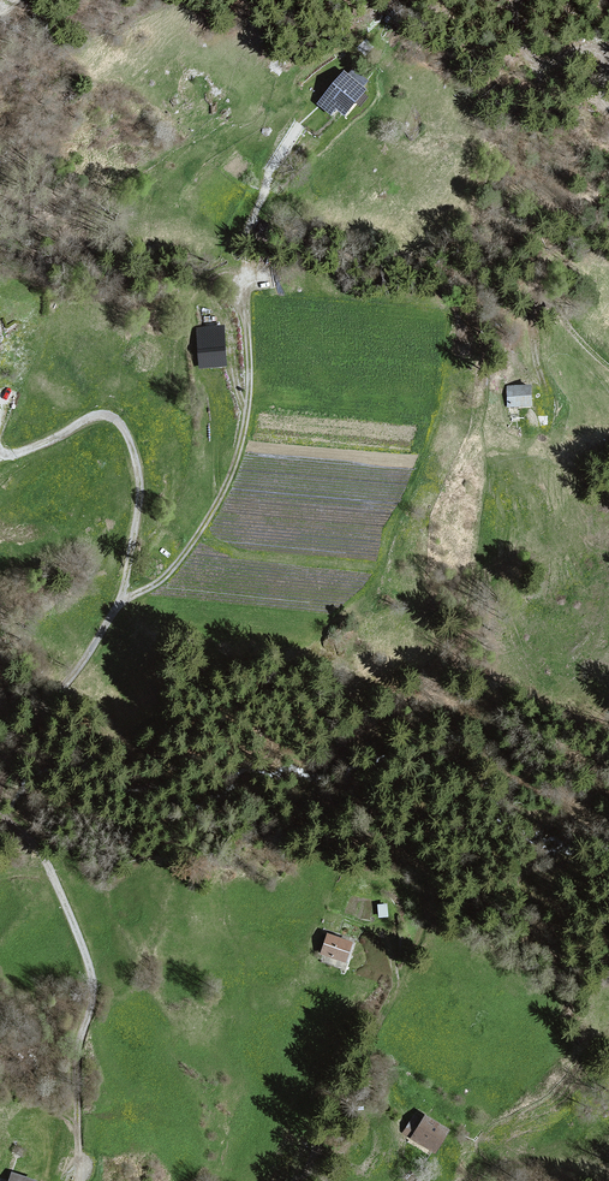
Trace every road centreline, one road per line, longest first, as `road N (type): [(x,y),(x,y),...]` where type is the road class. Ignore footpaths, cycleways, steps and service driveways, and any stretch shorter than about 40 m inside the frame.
road 1 (track): [(116,608),(36,726),(21,761),(18,799),(88,959),(92,990),(75,1076),(77,1180)]
road 2 (track): [(360,737),(314,773),(311,789),(316,802),(372,819),(411,849),(424,870),(426,917),(315,1180)]
road 3 (track): [(294,130),(268,175),(245,260),(239,448),(172,569),(116,608)]
road 4 (track): [(608,365),(549,302),(530,308),(542,384),(492,335)]

